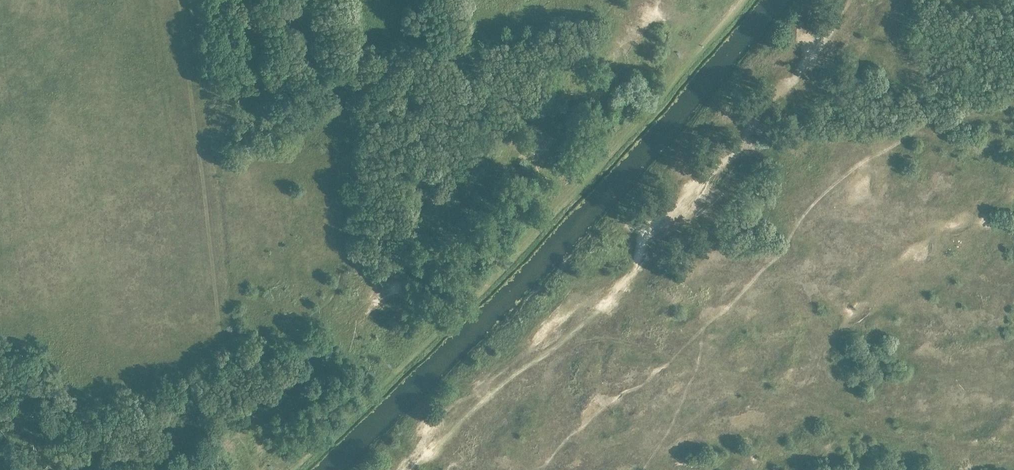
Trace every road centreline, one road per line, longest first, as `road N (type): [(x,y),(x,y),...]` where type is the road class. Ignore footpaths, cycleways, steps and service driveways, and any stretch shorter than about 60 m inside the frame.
road 1 (track): [(293,469),(563,209),(744,0)]

